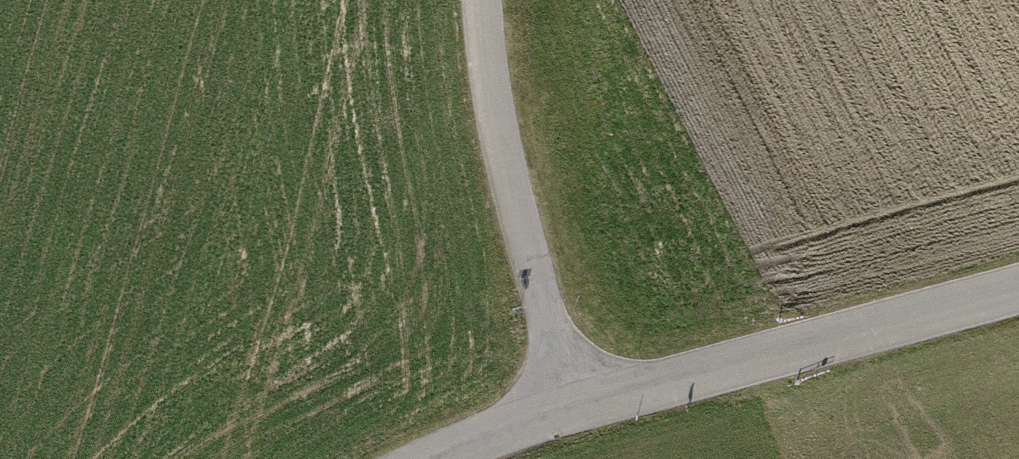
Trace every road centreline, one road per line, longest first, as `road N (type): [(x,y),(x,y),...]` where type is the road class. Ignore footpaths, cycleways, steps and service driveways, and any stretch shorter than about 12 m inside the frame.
road 1 (tertiary): [(574,409),(1018,291)]
road 2 (unclassified): [(574,409),(495,107),(482,0)]
road 3 (tertiary): [(439,458),(574,409)]

